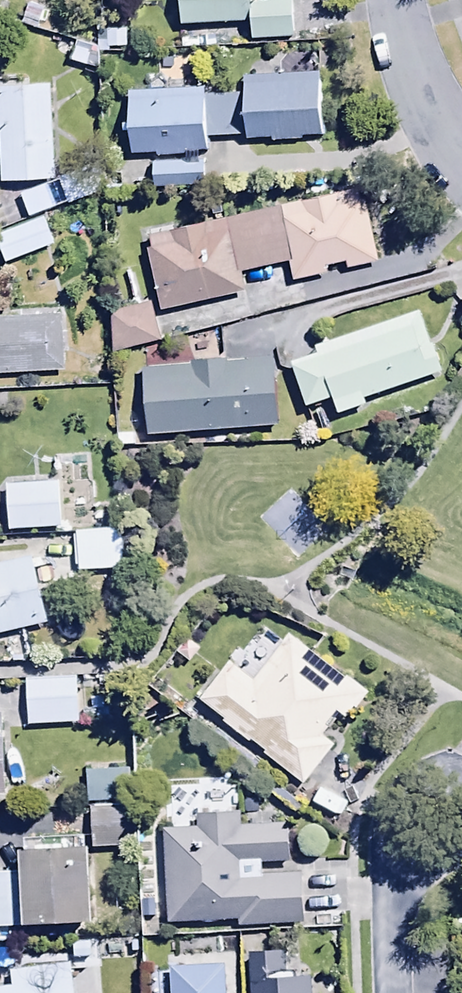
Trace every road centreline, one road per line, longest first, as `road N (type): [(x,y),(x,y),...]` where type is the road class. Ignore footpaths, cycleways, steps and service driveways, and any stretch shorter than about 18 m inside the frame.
road 1 (residential): [(461,809),(431,811),(401,845),(392,896),(396,992)]
road 2 (residential): [(461,150),(412,70),(395,0)]

